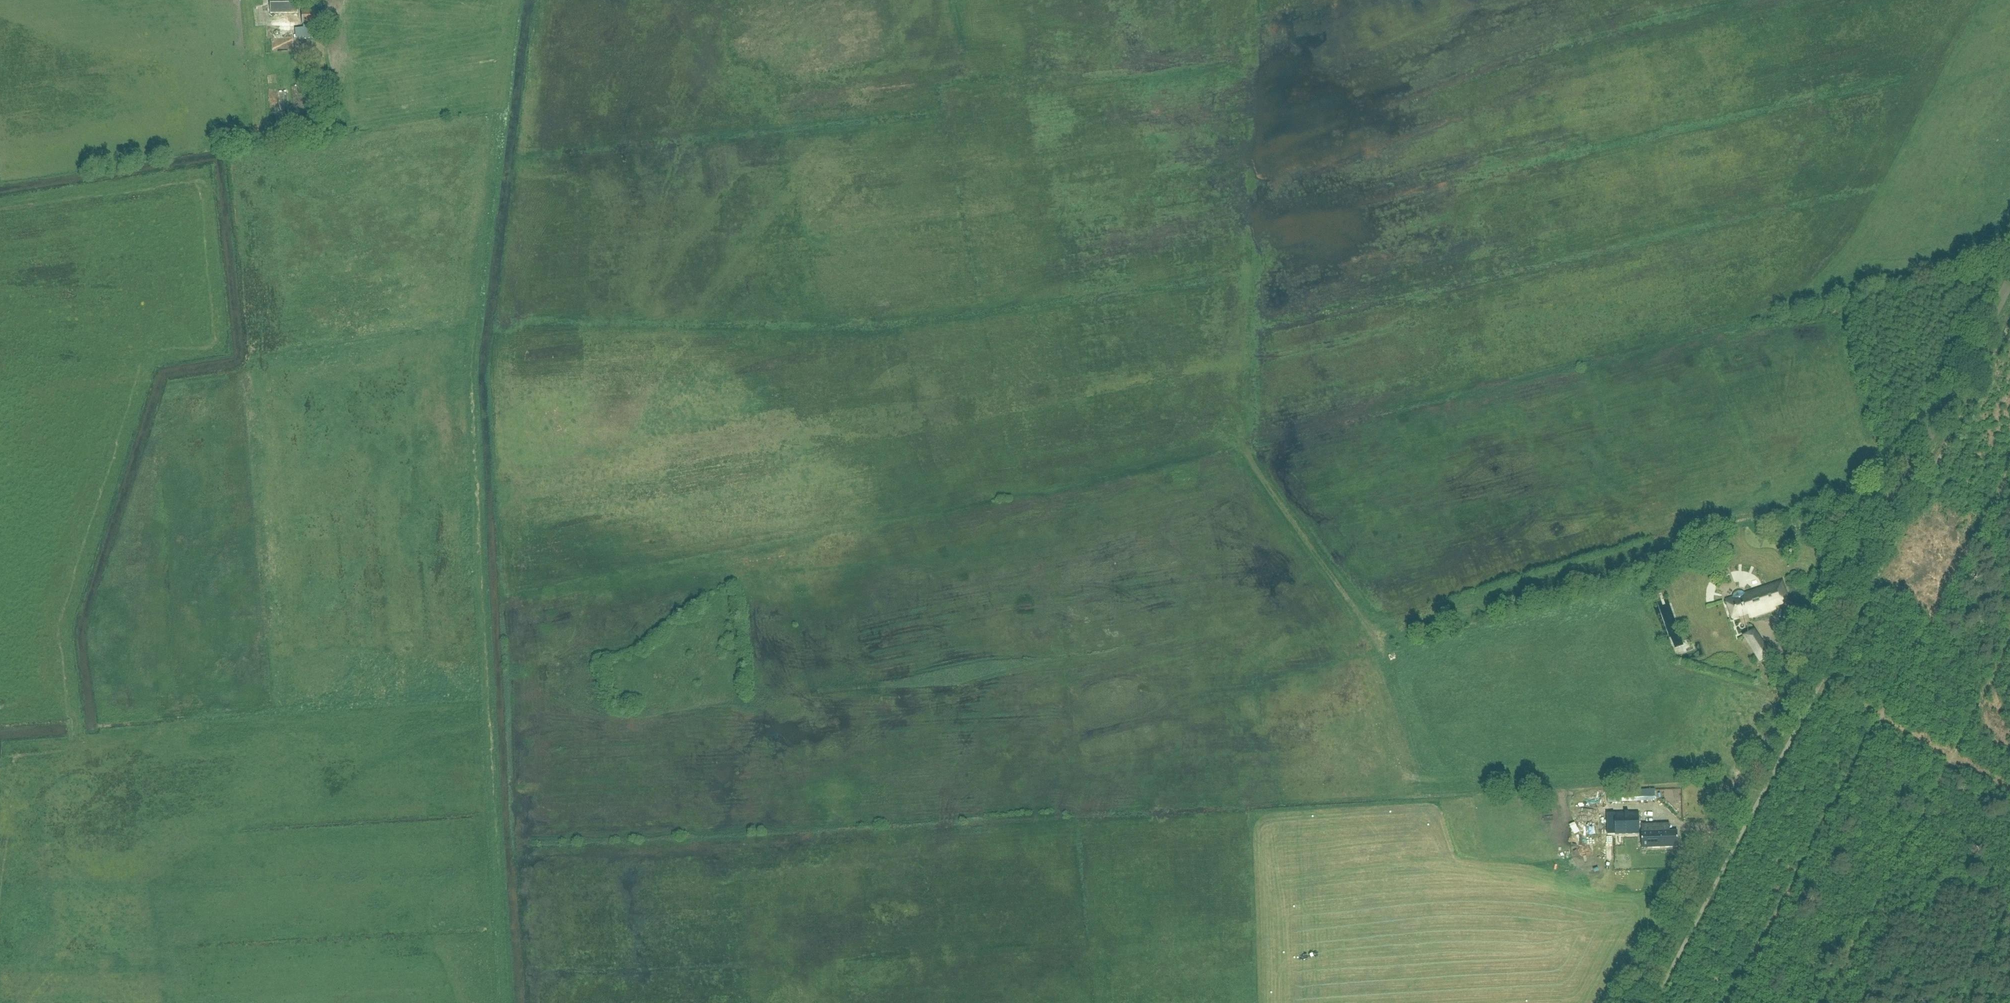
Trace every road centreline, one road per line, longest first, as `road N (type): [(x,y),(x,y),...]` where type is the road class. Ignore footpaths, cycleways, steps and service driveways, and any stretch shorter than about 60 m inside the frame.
road 1 (unclassified): [(1631,1002),(2009,281)]
road 2 (track): [(1381,640),(1246,451),(1255,0)]
road 3 (track): [(1886,518),(1829,495),(1707,517),(1655,558),(1381,640)]
road 4 (track): [(1881,717),(2009,469)]

